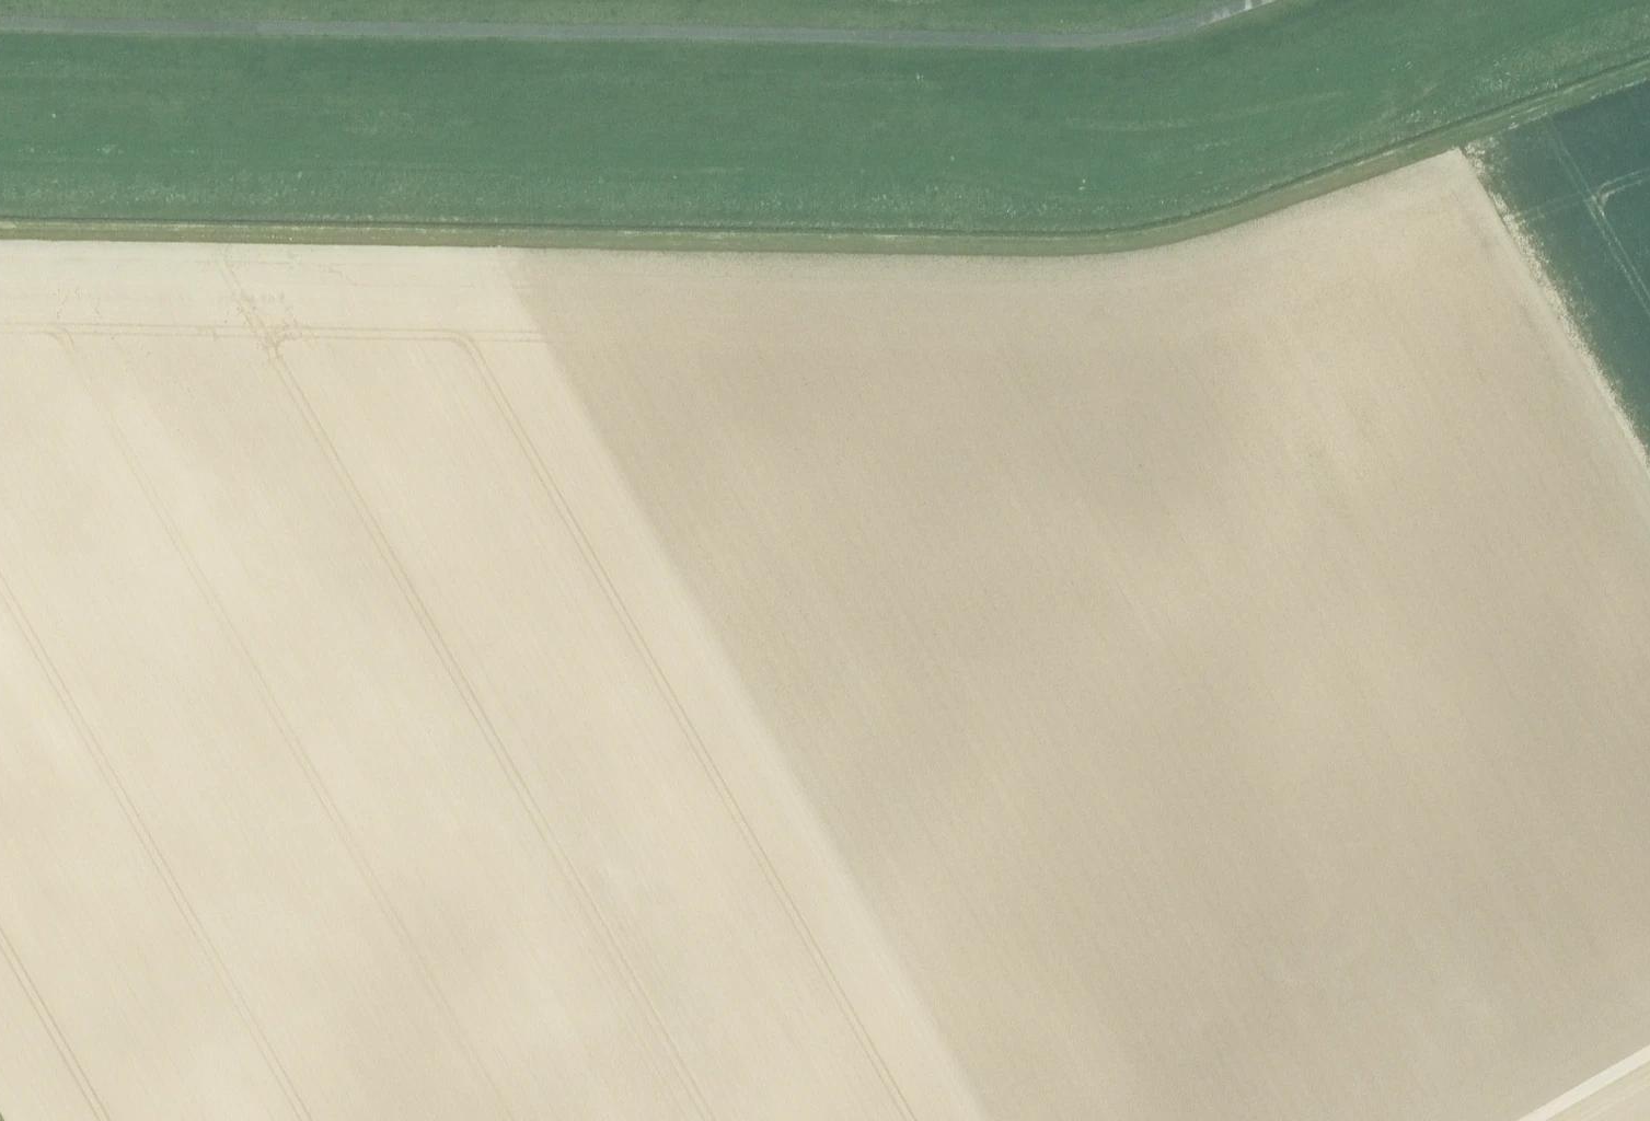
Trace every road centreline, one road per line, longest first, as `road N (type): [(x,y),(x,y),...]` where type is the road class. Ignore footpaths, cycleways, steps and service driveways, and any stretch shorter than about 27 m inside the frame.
road 1 (track): [(1530,1120),(1649,1053)]

